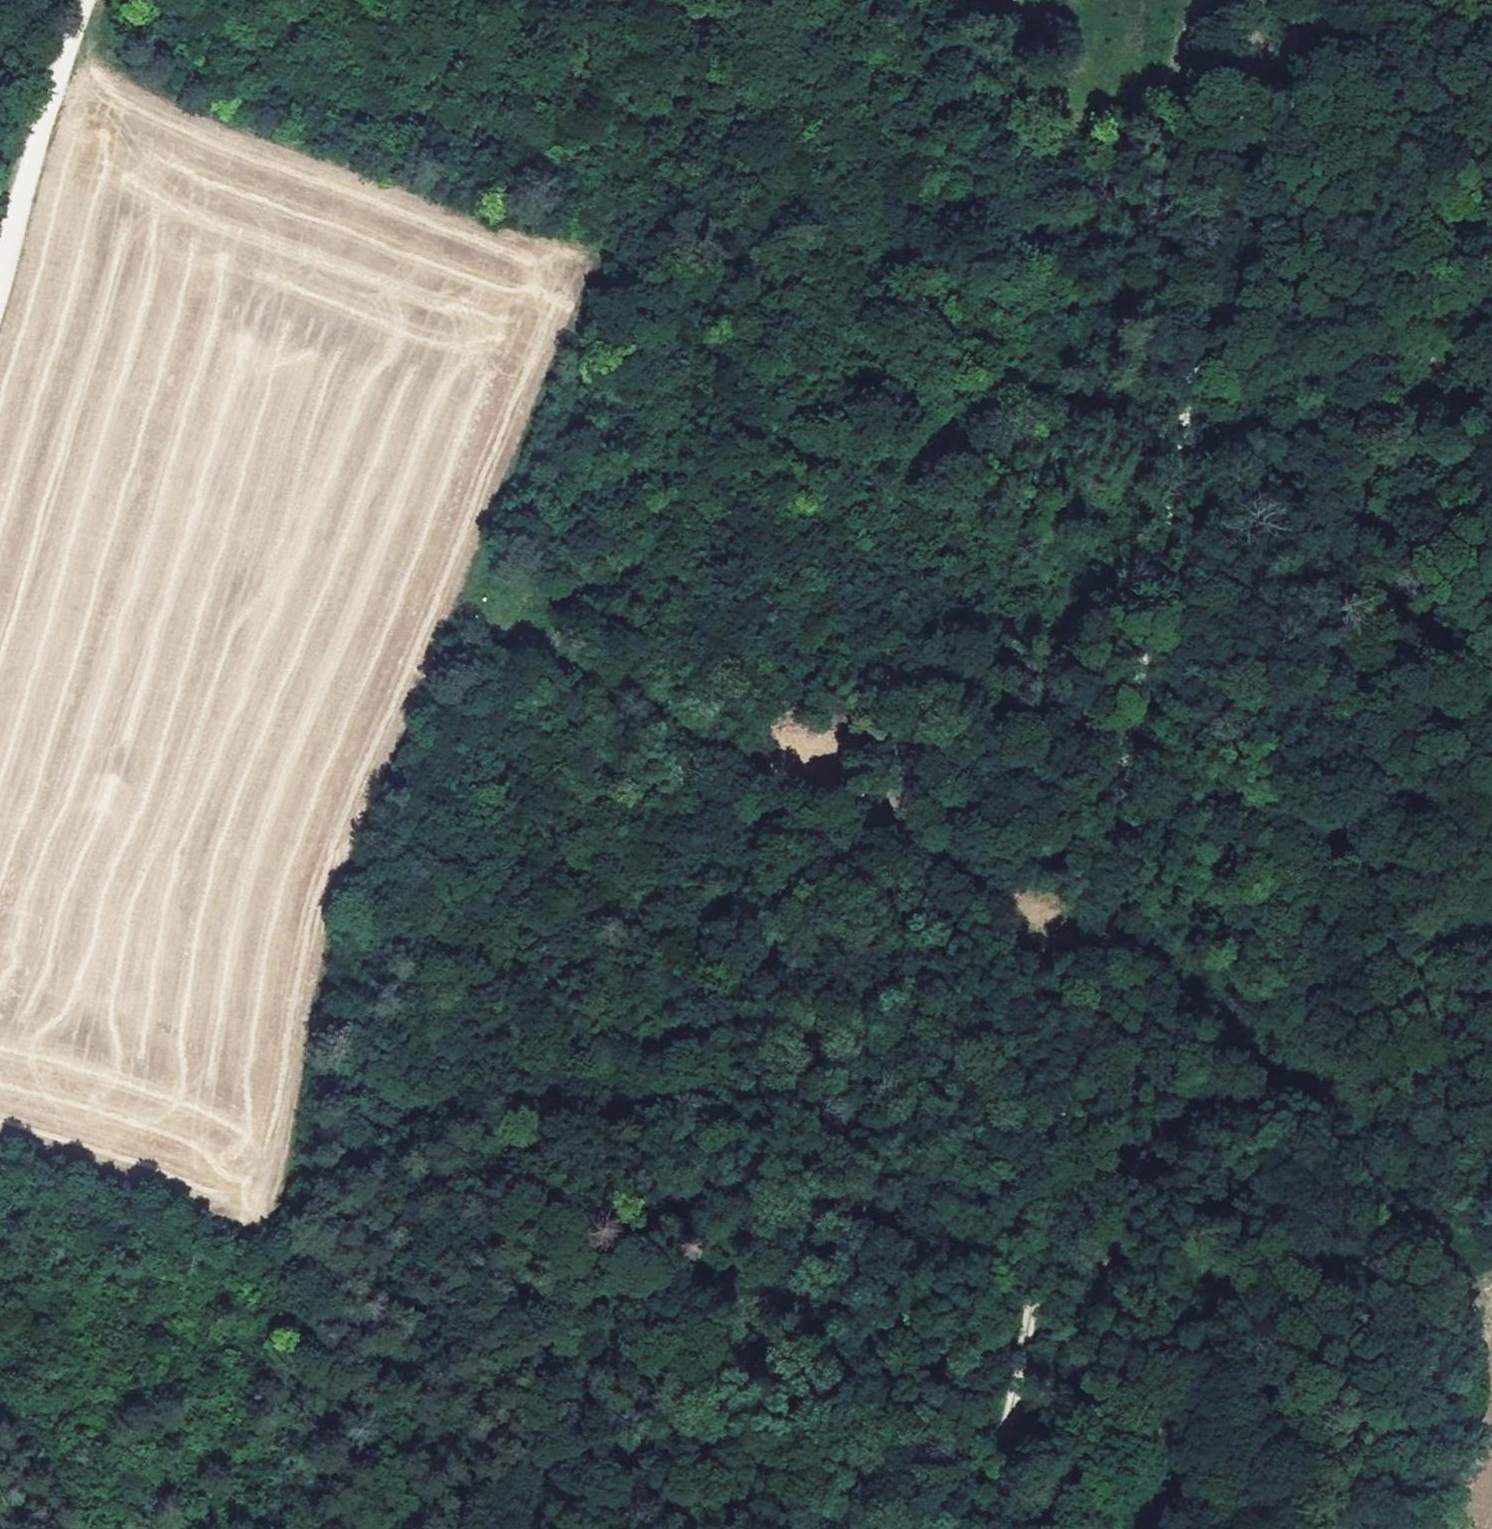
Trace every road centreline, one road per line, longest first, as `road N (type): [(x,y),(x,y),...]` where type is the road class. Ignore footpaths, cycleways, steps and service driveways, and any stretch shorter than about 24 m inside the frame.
road 1 (track): [(996,1528),(1259,0)]
road 2 (track): [(0,276),(91,0)]

